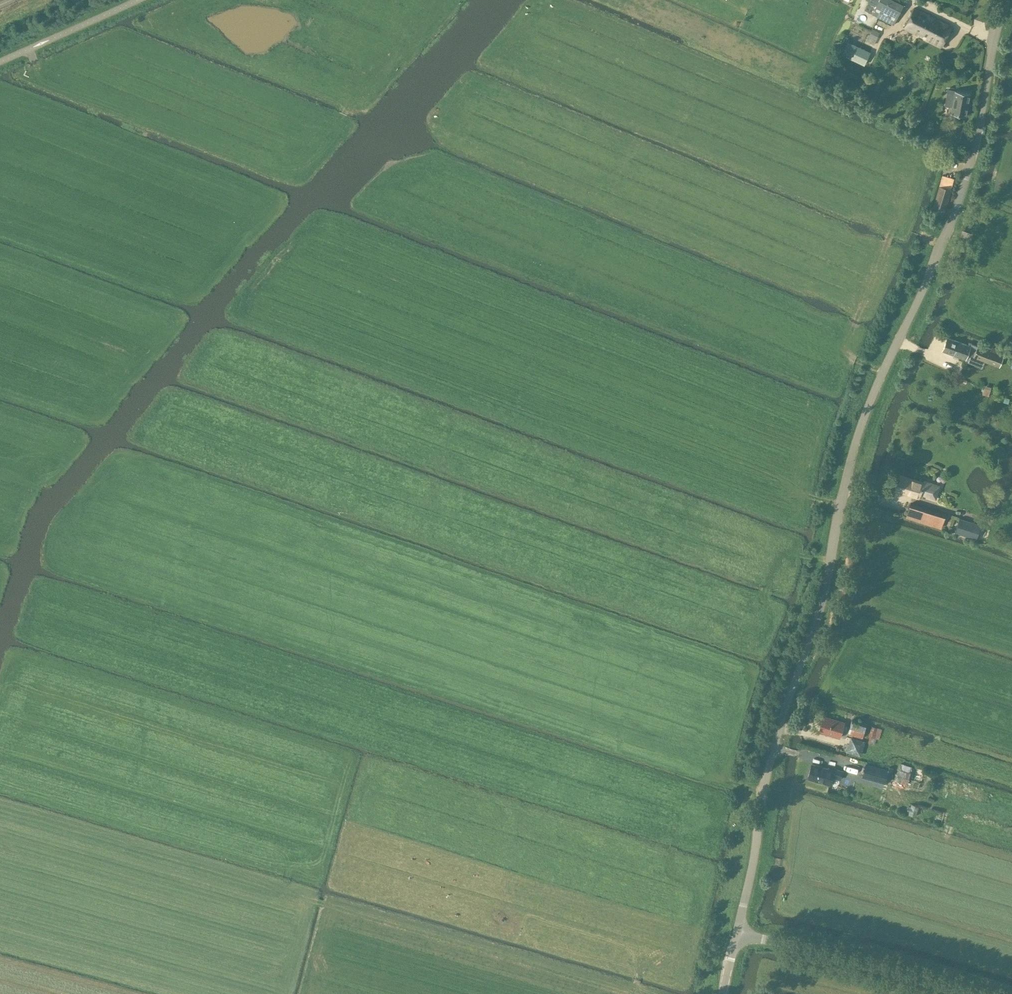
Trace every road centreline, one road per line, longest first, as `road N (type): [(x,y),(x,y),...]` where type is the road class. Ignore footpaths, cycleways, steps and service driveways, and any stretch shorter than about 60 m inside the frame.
road 1 (unclassified): [(736,934),(776,742),(827,587),(857,439),(955,211),(1004,0)]
road 2 (unclassified): [(981,993),(736,934)]

